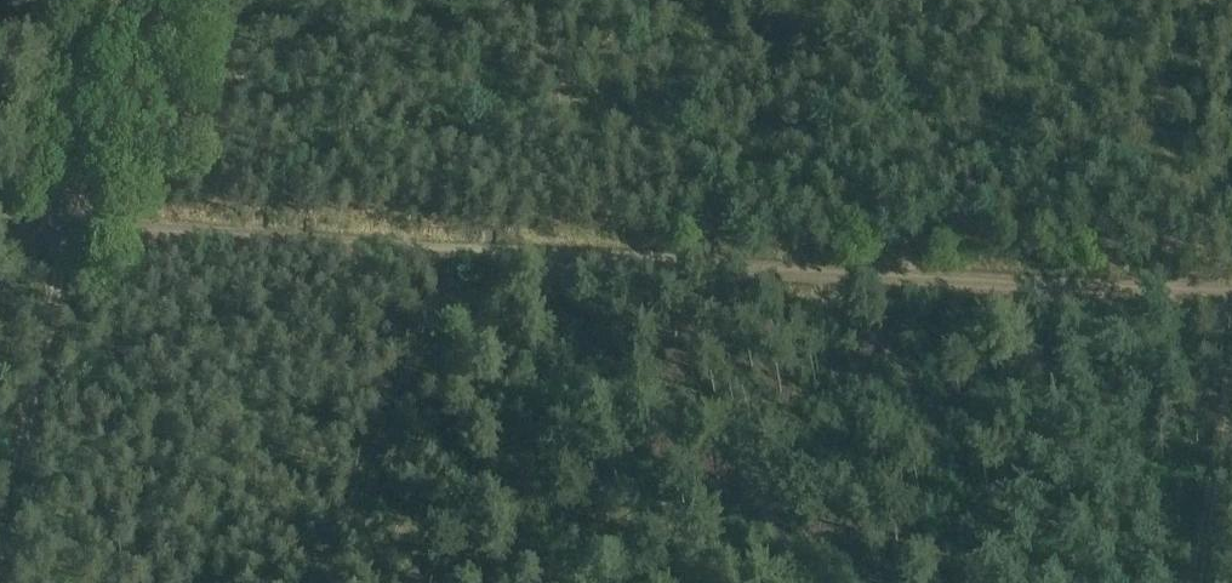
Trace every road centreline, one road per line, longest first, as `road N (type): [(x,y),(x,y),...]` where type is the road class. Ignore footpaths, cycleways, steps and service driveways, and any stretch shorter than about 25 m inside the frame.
road 1 (track): [(0,227),(1231,296)]
road 2 (track): [(91,0),(0,478)]
road 3 (track): [(1178,582),(1231,280)]

